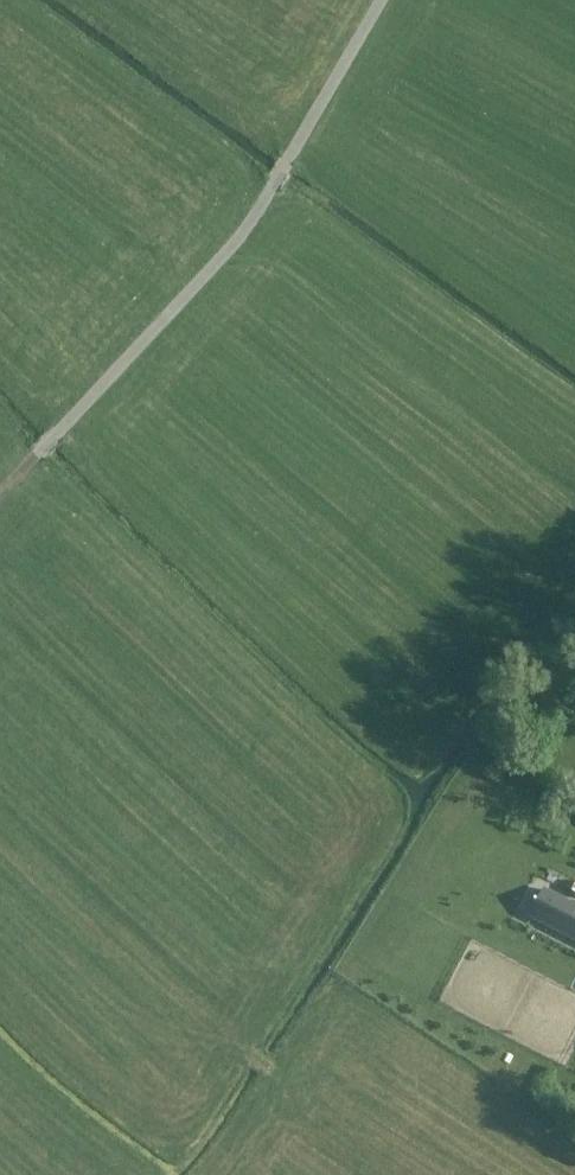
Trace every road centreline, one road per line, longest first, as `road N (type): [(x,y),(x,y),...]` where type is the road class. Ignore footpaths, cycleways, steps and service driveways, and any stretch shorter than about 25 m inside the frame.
road 1 (track): [(0,499),(258,214),(384,0)]

